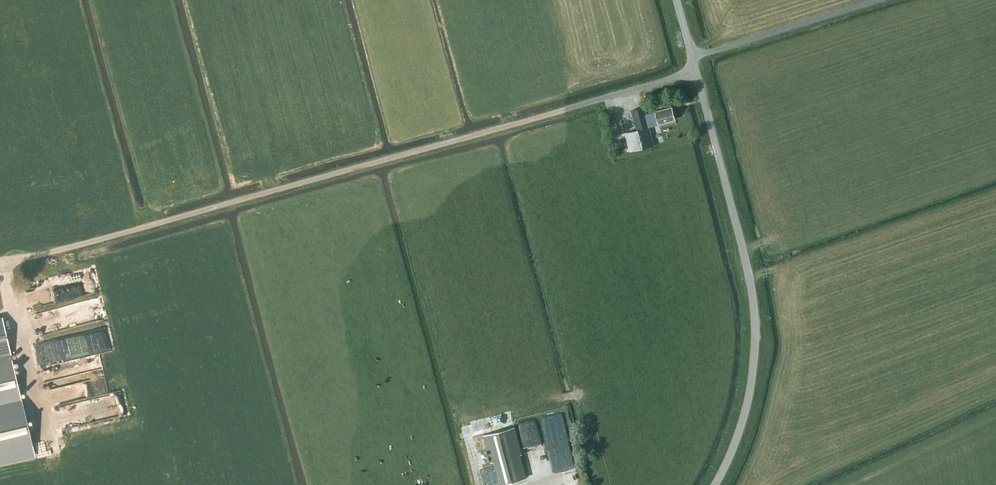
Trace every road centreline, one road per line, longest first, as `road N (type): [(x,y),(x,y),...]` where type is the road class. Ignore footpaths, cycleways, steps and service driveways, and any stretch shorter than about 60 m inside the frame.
road 1 (unclassified): [(0,266),(695,75)]
road 2 (unclassified): [(715,484),(747,409),(756,339),(748,264),(695,75)]
road 3 (track): [(692,59),(888,0)]

